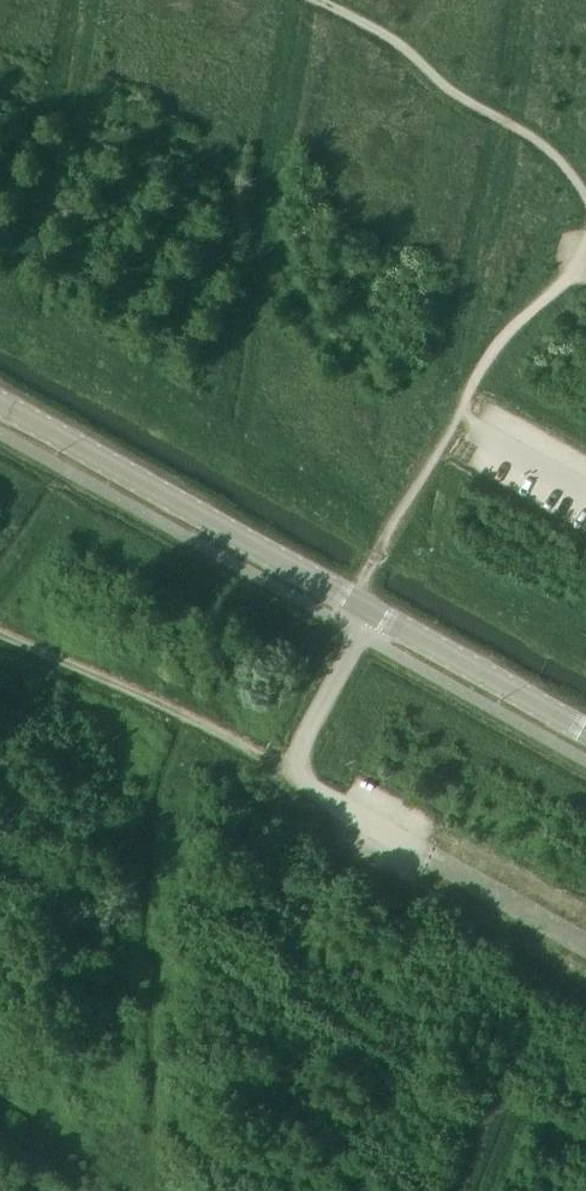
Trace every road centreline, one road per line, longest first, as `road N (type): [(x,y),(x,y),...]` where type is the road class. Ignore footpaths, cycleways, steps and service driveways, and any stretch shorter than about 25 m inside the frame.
road 1 (unclassified): [(371,610),(302,736),(296,771),(314,789),(585,942)]
road 2 (secondary): [(371,610),(0,401)]
road 3 (secondary): [(585,731),(371,610)]
road 4 (unclassified): [(585,487),(470,421)]

